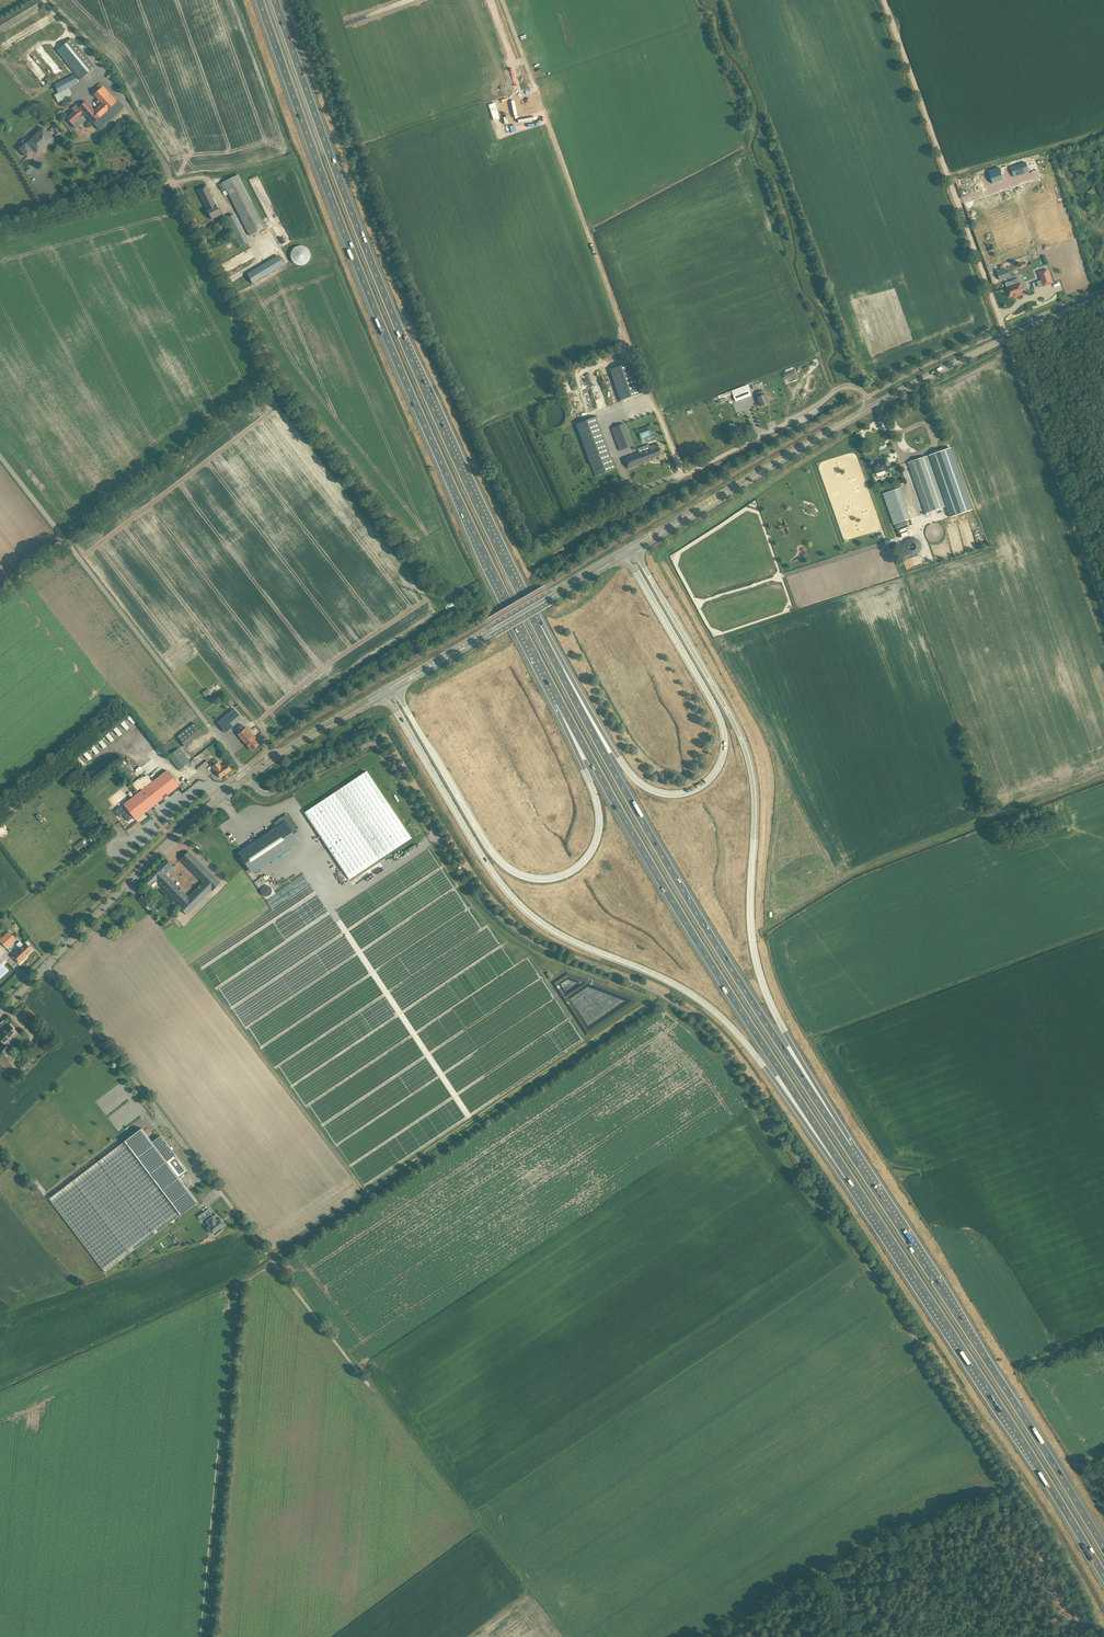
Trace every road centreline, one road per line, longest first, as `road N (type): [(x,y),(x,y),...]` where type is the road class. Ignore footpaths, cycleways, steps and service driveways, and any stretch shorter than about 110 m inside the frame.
road 1 (unclassified): [(1094,1636),(1046,1535),(742,1073),(703,1026),(657,992),(547,948),(504,920),(470,883),(382,746),(365,746),(270,793),(248,777)]
road 2 (motorway): [(260,0),(406,382),(559,701)]
road 3 (motorway): [(387,691),(513,897),(549,928),(705,1003),(851,1179)]
road 4 (unclassified): [(445,597),(277,380),(178,187),(168,184),(0,229)]
road 5 (motorway): [(532,619),(397,325),(274,0)]
road 6 (motorway): [(849,1150),(757,964),(754,798),(744,749),(633,548)]
road 7 (motorway): [(849,1150),(636,814),(532,619)]
road 8 (motorway): [(559,701),(851,1179)]
road 9 (unclassified): [(373,1391),(49,965)]
road 10 (motorway): [(625,552),(722,726),(723,756),(703,787),(676,795),(637,781),(532,619)]
road 11 (track): [(683,475),(504,0)]
road 12 (motorway): [(1103,1549),(849,1150)]
road 13 (motorway): [(851,1179),(1103,1577)]
road 14 (motorway): [(559,701),(599,827),(582,862),(540,878),(512,869),(491,849),(394,687)]
road 15 (unclassified): [(248,777),(0,456)]
road 16 (track): [(886,0),(1005,330)]
road 17 (track): [(1007,337),(1103,613)]
road 18 (tertiary): [(633,548),(872,407)]
road 19 (tertiary): [(49,965),(248,777)]
road 20 (tertiary): [(394,687),(625,552)]
road 21 (track): [(277,380),(69,538)]
road 22 (unclassified): [(683,475),(842,387),(859,388),(872,407)]
road 23 (tertiary): [(248,777),(387,691)]
road 24 (tertiary): [(872,407),(1007,337)]

